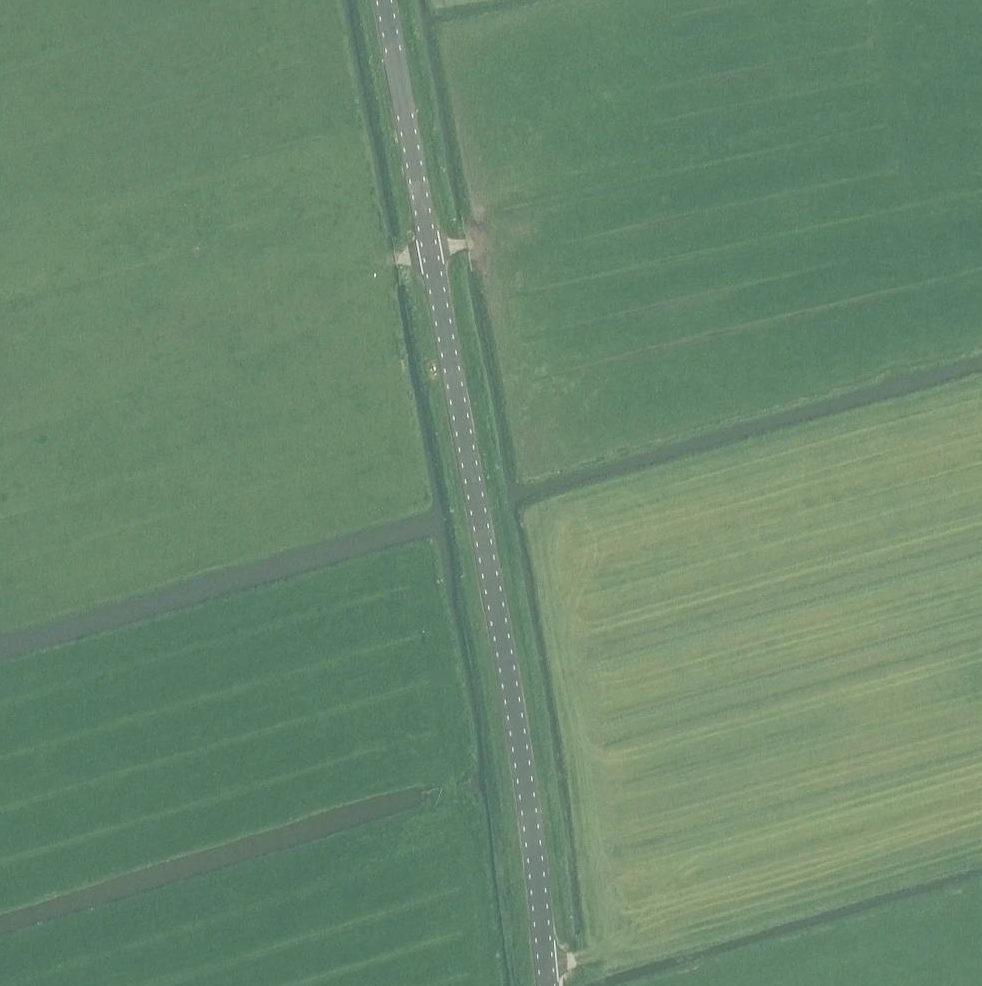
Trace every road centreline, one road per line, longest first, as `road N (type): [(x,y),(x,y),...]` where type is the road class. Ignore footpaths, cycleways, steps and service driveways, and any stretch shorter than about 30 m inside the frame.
road 1 (unclassified): [(548,985),(525,776),(383,0)]

